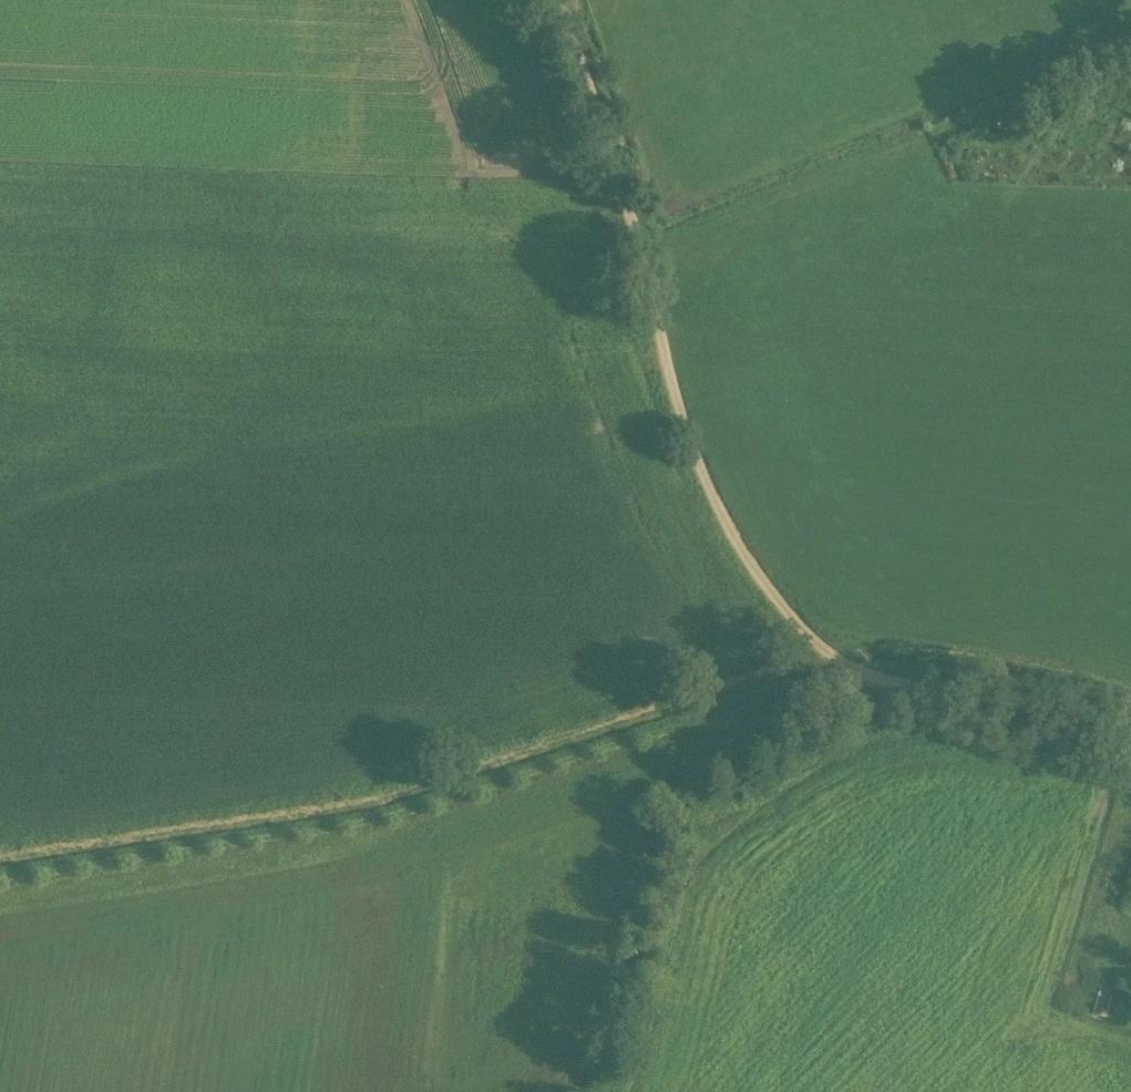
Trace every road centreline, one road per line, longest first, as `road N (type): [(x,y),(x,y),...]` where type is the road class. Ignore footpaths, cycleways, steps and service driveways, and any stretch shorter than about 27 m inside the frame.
road 1 (track): [(553,0),(642,259),(675,406),(724,523),(763,586),(823,652),(866,679),(1130,725)]
road 2 (track): [(848,669),(648,742),(527,759),(387,806),(0,864)]
road 3 (track): [(1130,57),(642,259)]

